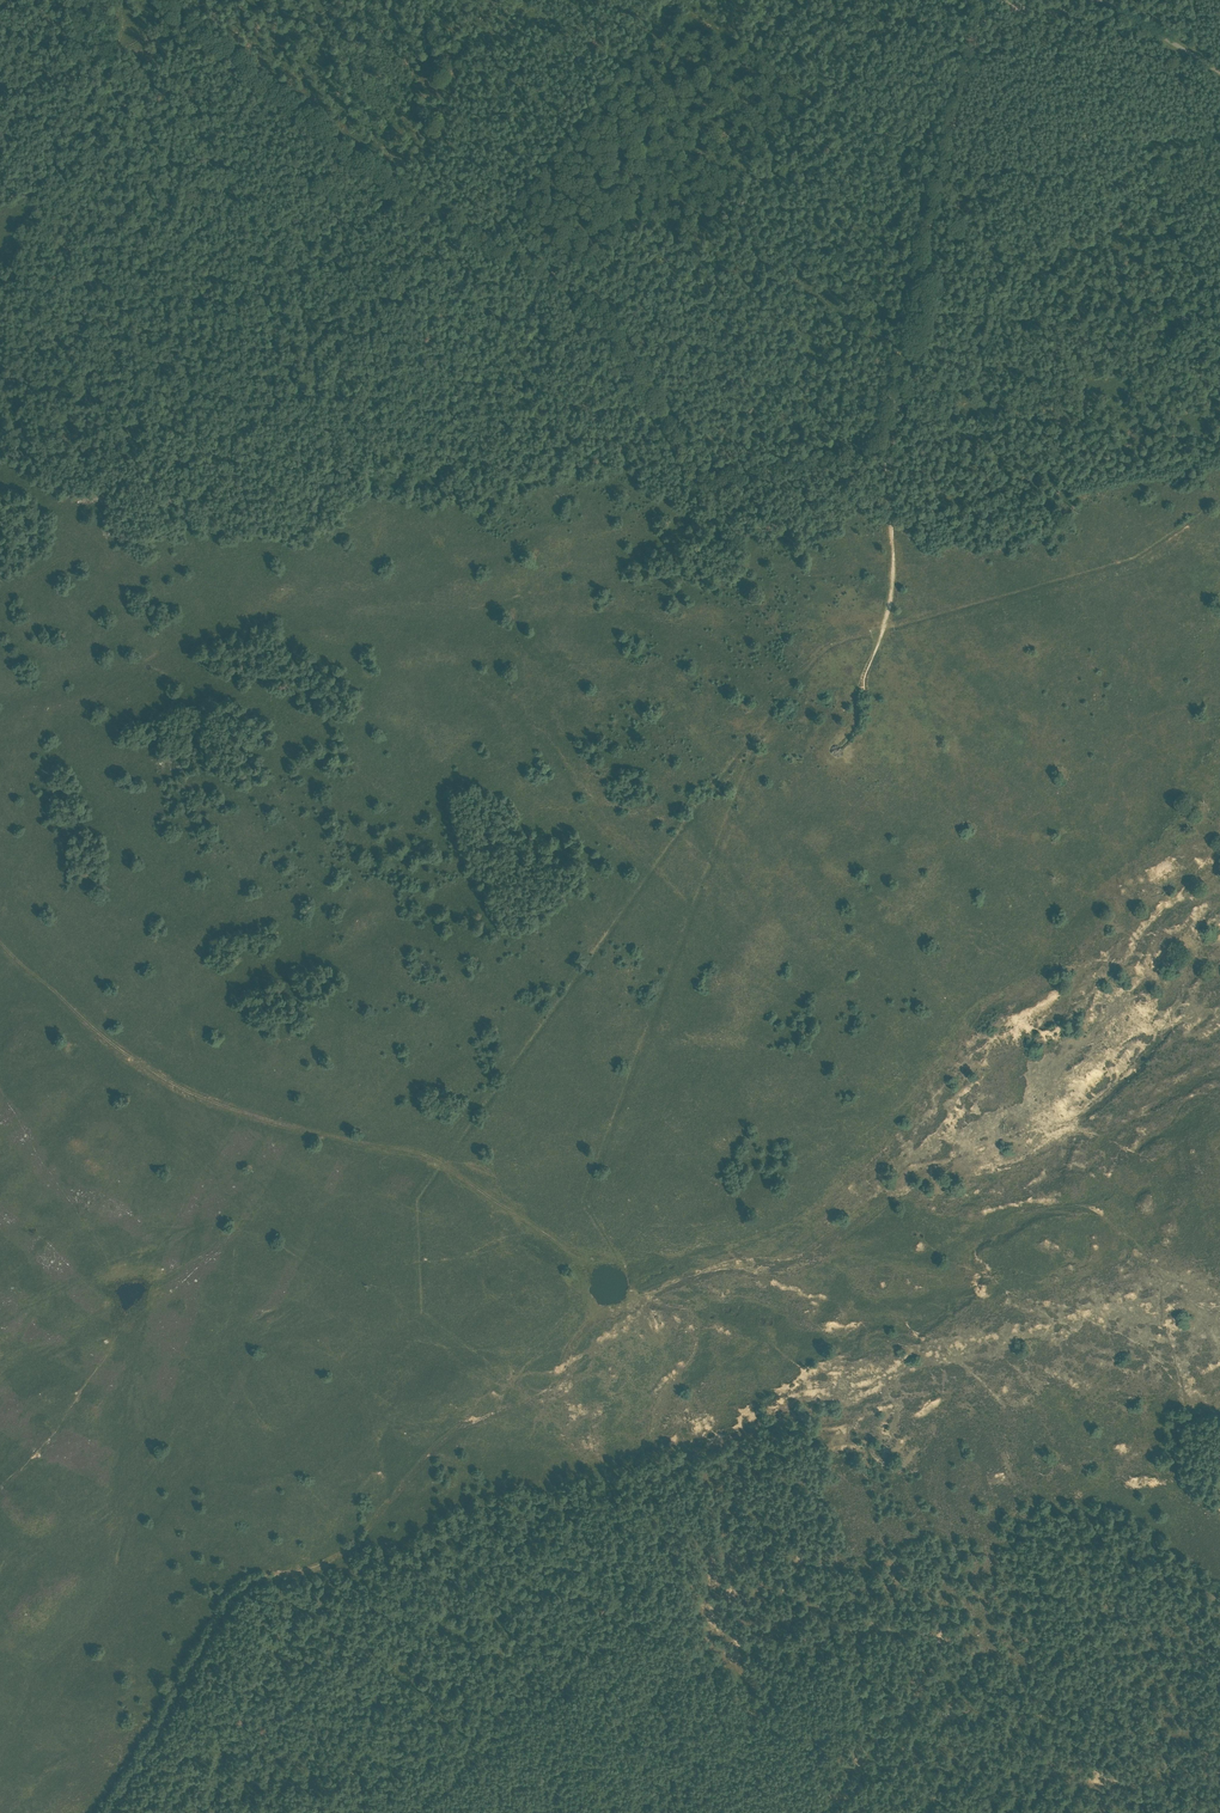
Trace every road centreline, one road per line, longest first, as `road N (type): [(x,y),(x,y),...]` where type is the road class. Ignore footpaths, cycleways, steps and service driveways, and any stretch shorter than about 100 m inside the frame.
road 1 (track): [(0,942),(147,1070),(265,1119),(425,1157),(590,1265)]
road 2 (track): [(1219,72),(1105,0)]

